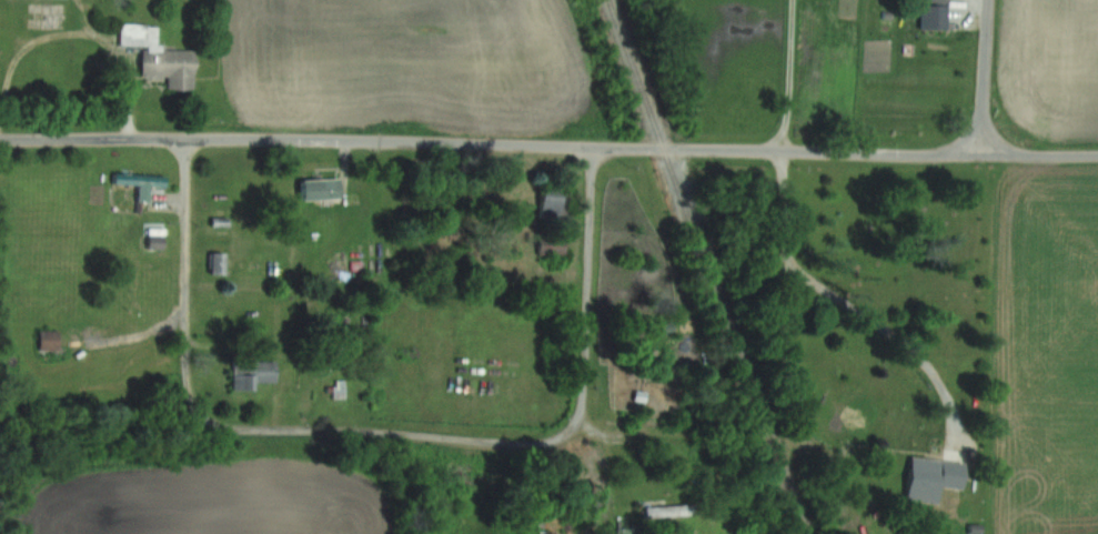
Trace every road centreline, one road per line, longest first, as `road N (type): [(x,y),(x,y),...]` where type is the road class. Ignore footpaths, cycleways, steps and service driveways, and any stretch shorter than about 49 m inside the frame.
road 1 (residential): [(1097,159),(0,143)]
road 2 (residential): [(578,420),(562,437),(527,445),(232,430),(201,413)]
road 3 (residential): [(788,157),(803,255),(819,285),(892,331),(933,369),(956,415),(954,454)]
road 4 (residential): [(201,413),(187,379),(188,144)]
road 5 (residential): [(578,420),(596,152)]
road 6 (residential): [(980,158),(990,0)]
road 7 (residential): [(788,157),(801,0)]

